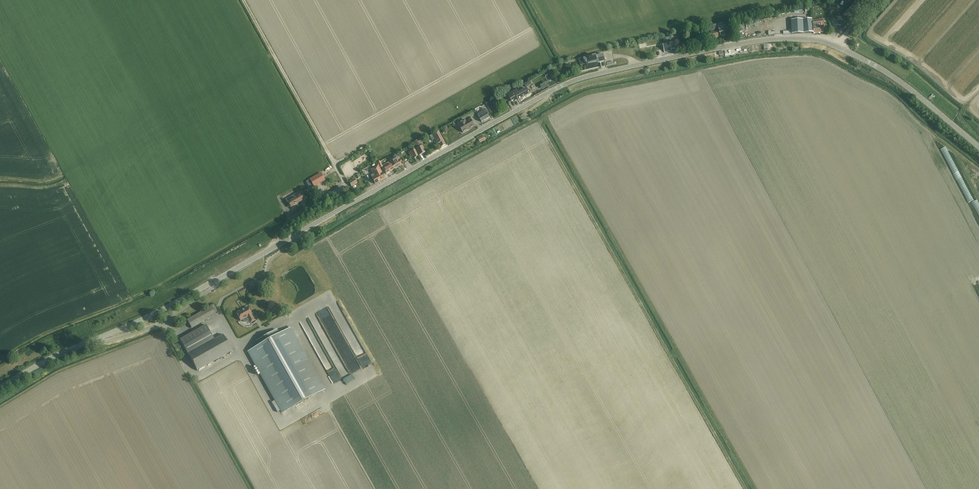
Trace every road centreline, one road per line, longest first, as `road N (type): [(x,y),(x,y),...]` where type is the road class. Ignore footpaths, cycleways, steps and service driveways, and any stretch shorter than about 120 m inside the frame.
road 1 (unclassified): [(0,388),(178,301),(539,98),(599,73),(755,41),(819,40),(895,78),(978,147)]

